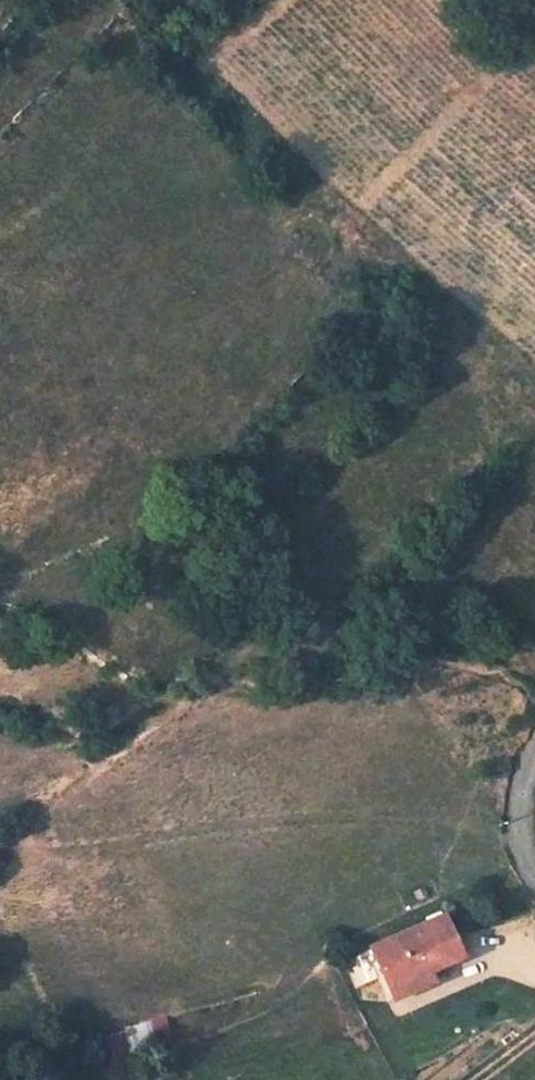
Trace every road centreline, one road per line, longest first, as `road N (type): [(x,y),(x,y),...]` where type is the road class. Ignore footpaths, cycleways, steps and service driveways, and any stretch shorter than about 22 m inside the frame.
road 1 (unclassified): [(534,878),(519,839),(534,757)]

